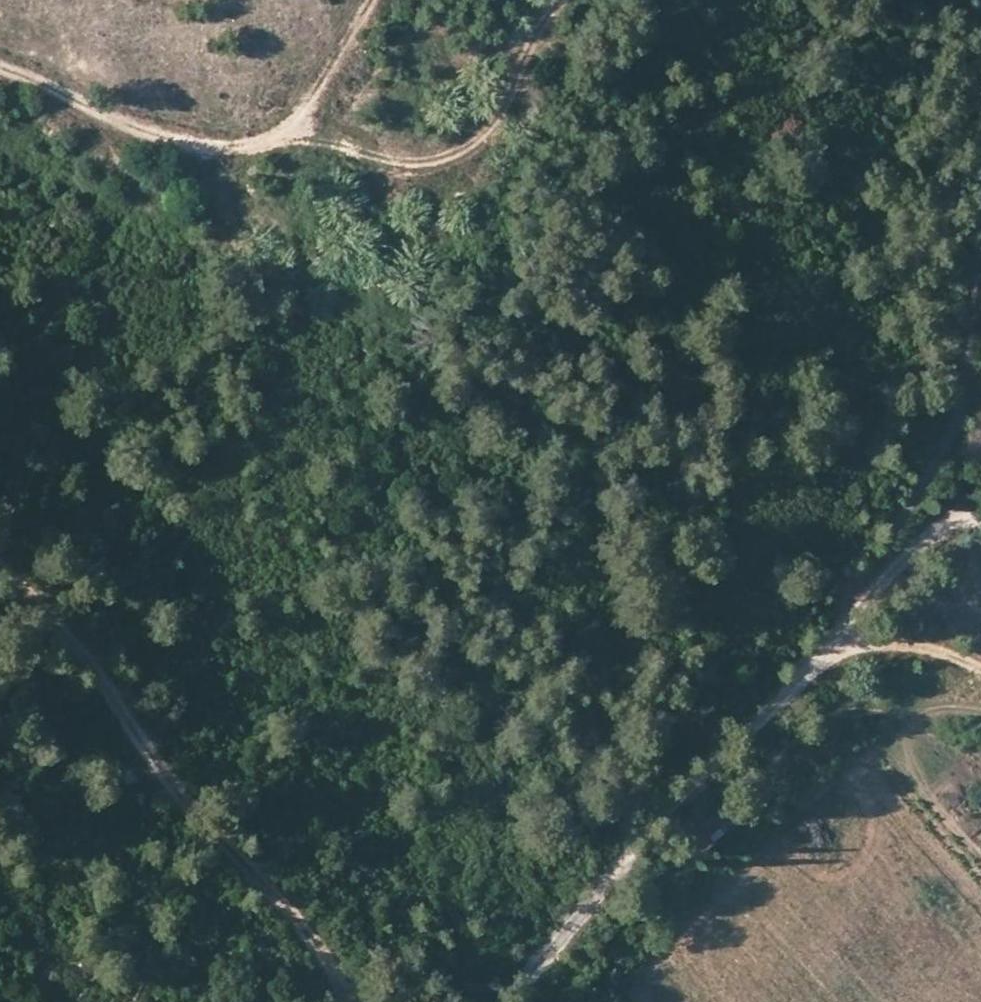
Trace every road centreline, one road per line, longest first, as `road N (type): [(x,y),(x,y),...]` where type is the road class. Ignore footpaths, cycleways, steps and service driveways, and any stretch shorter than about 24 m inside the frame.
road 1 (unclassified): [(826,652),(633,846),(512,1001)]
road 2 (track): [(371,0),(298,118),(233,148),(121,125),(0,68)]
road 3 (track): [(980,255),(956,410),(893,534)]
road 4 (track): [(826,652),(897,649),(980,675)]

